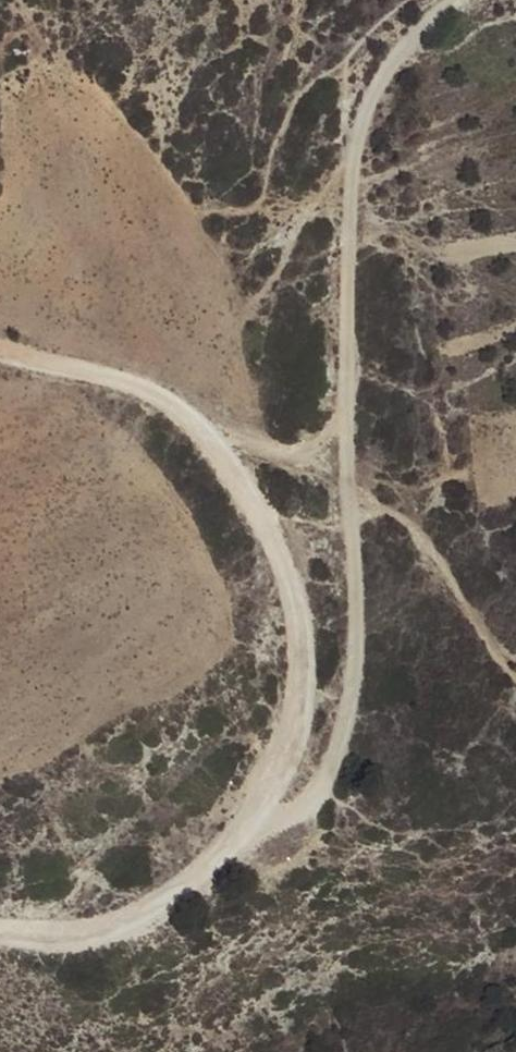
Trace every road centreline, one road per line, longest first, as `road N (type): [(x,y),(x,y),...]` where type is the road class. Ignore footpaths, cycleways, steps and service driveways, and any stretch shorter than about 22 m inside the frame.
road 1 (track): [(229,858),(325,790),(344,735),(360,517),(352,173),(370,94),(397,46),(451,0)]
road 2 (track): [(0,929),(80,932),(147,910),(229,858),(264,803),(302,691),(293,594),(211,442),(144,384),(0,351)]

